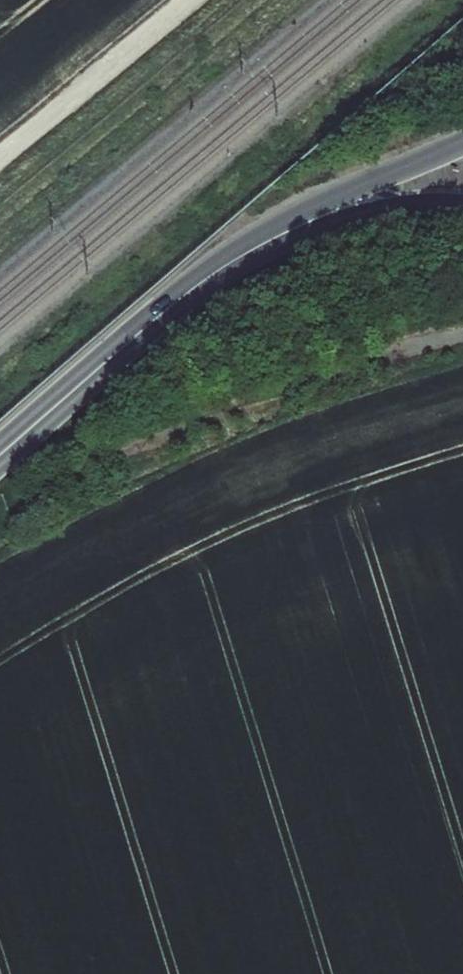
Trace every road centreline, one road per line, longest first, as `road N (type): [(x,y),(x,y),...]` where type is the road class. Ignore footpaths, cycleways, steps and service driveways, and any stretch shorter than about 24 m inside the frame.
road 1 (secondary): [(283,231),(204,279),(0,455)]
road 2 (track): [(188,0),(0,157)]
road 3 (secondary): [(462,143),(365,183),(283,231)]
road 4 (secondary): [(283,231),(395,203),(462,201)]

